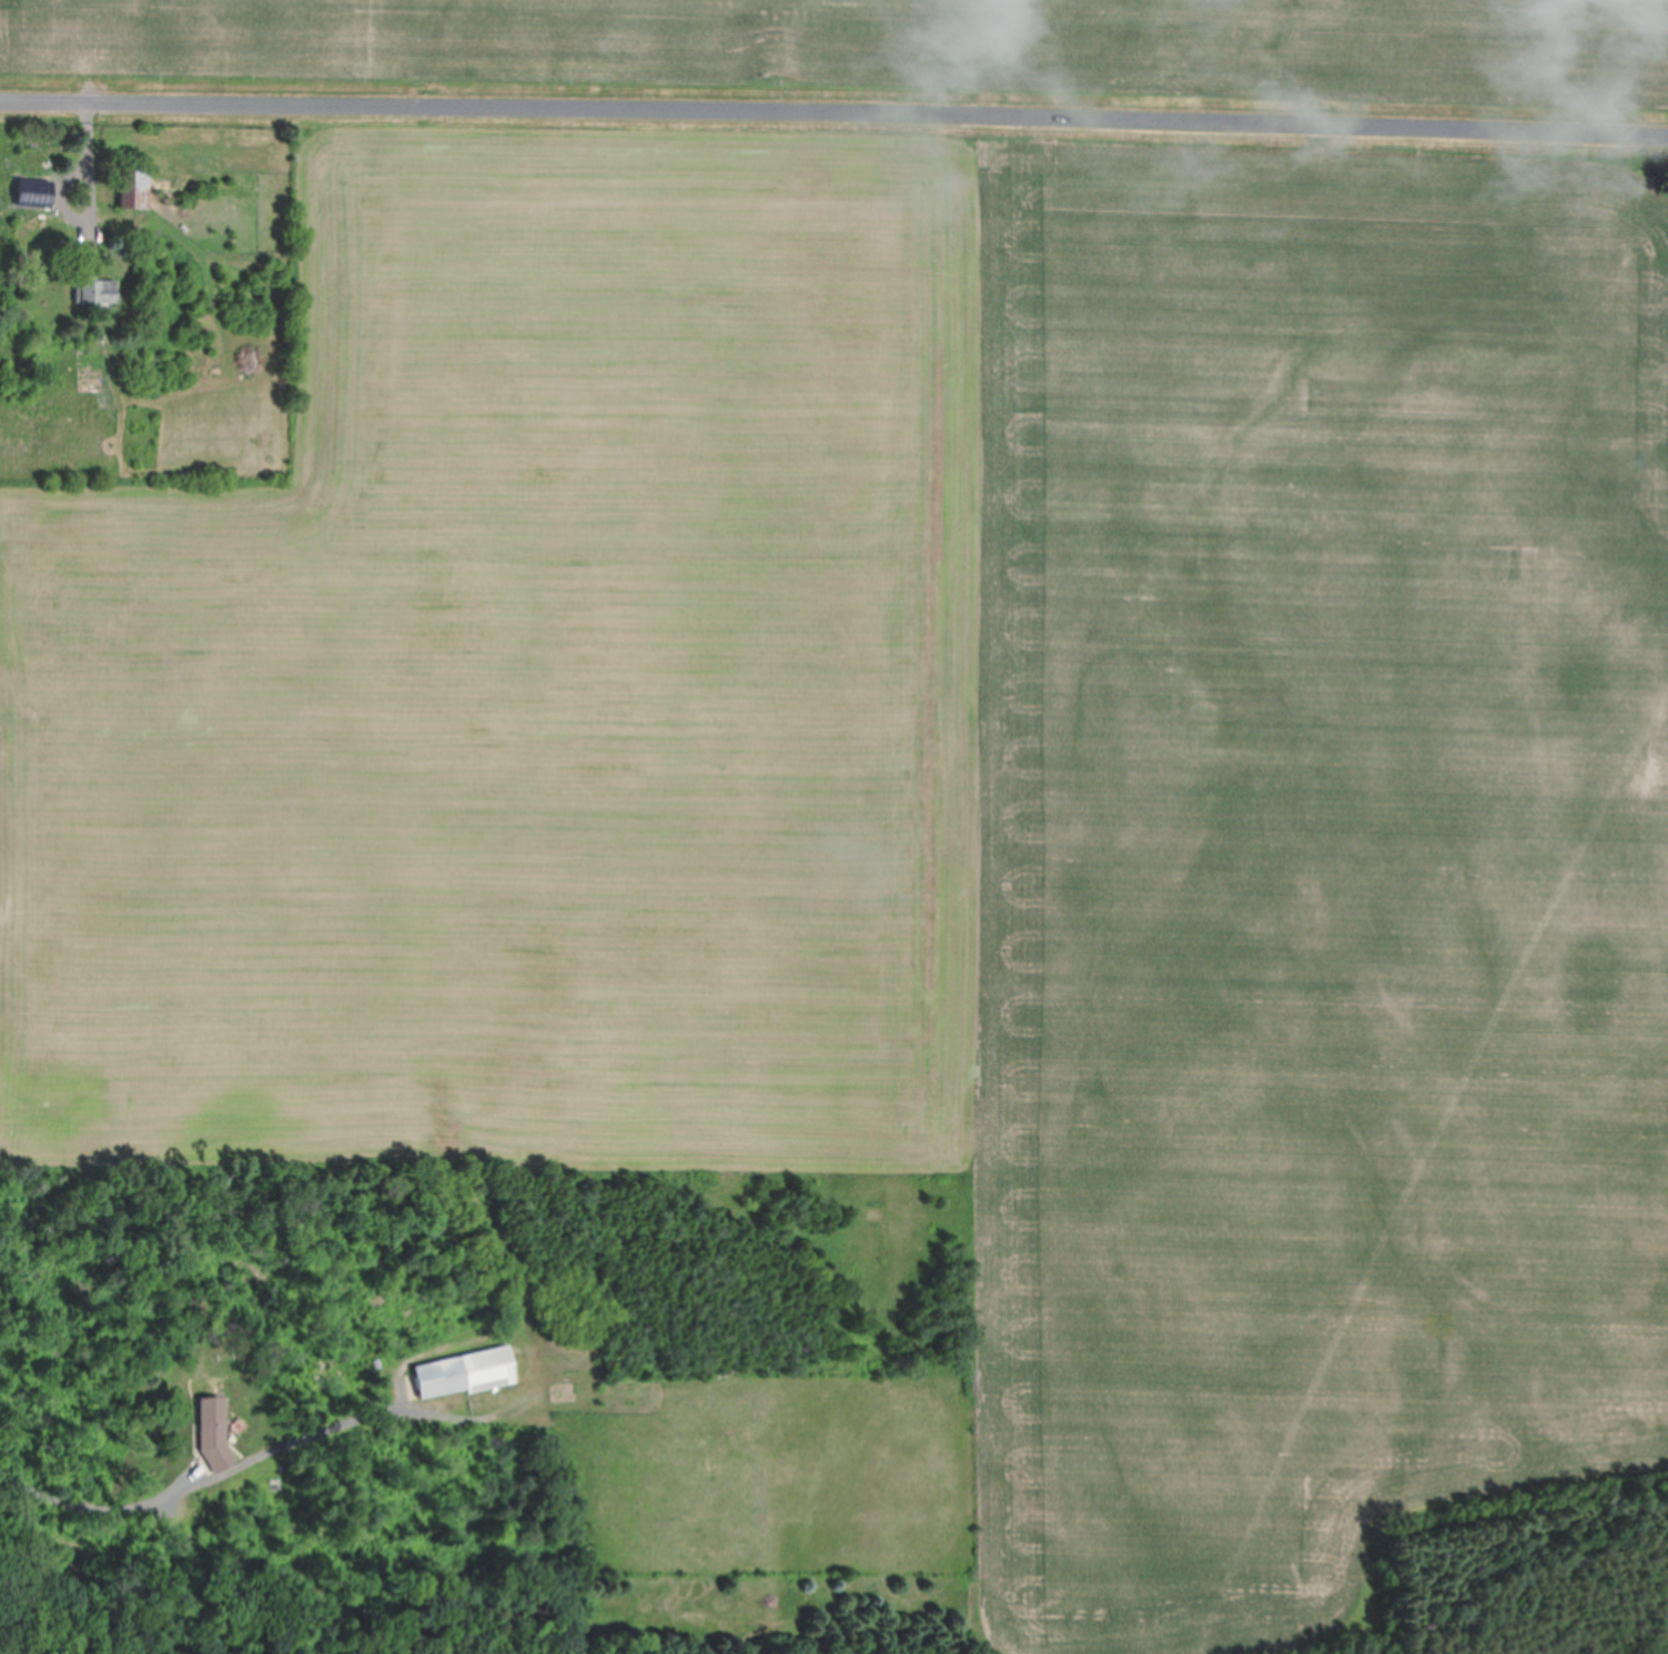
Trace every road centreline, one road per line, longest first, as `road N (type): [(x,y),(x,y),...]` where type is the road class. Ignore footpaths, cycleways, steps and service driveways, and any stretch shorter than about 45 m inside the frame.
road 1 (residential): [(1667,128),(939,103),(0,97)]

